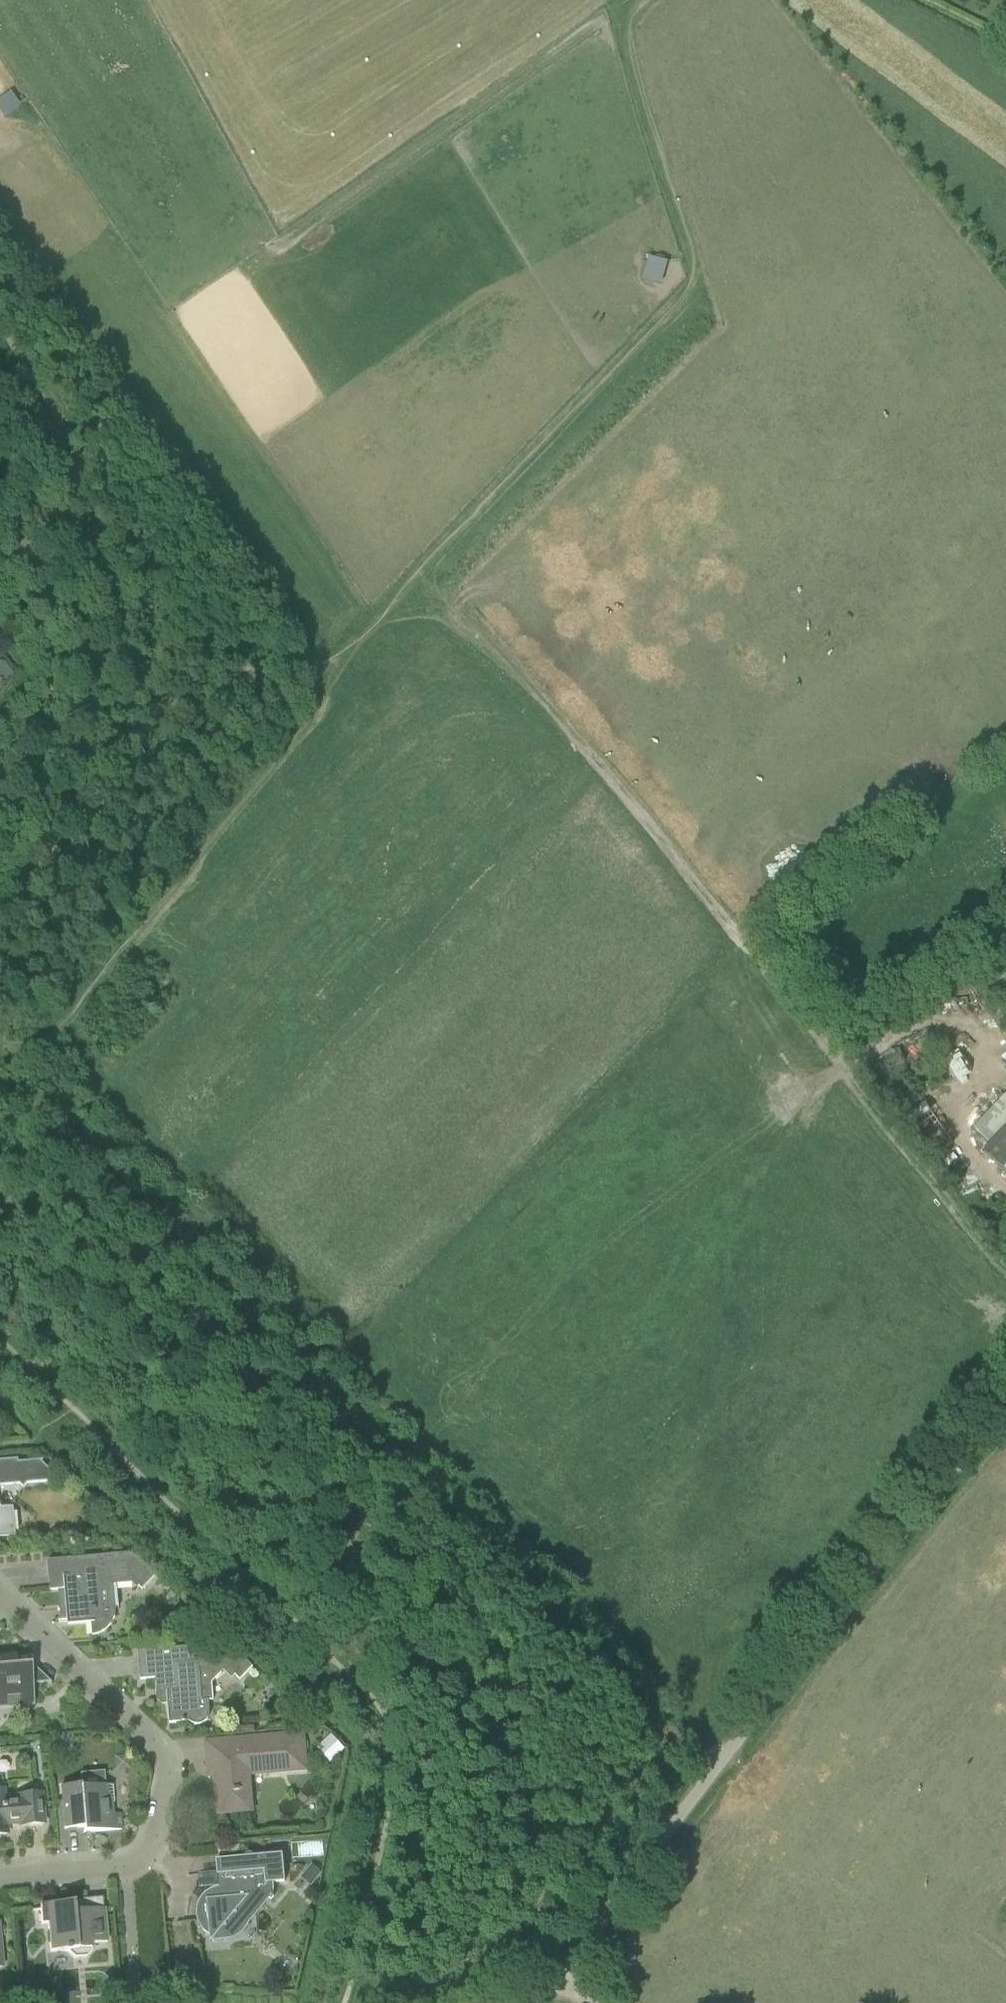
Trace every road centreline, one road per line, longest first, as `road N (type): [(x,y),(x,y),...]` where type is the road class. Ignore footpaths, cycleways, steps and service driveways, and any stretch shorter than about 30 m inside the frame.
road 1 (track): [(431,567),(1005,1278)]
road 2 (unclassified): [(527,2002),(557,1987),(583,1956),(723,1745),(1005,1407)]
road 3 (track): [(644,0),(631,41),(640,81),(703,229),(711,266),(703,299),(420,578)]
road 4 (residential): [(0,1593),(159,1747),(167,1773)]
road 5 (residential): [(167,1773),(153,1842),(135,1862),(0,1877)]

